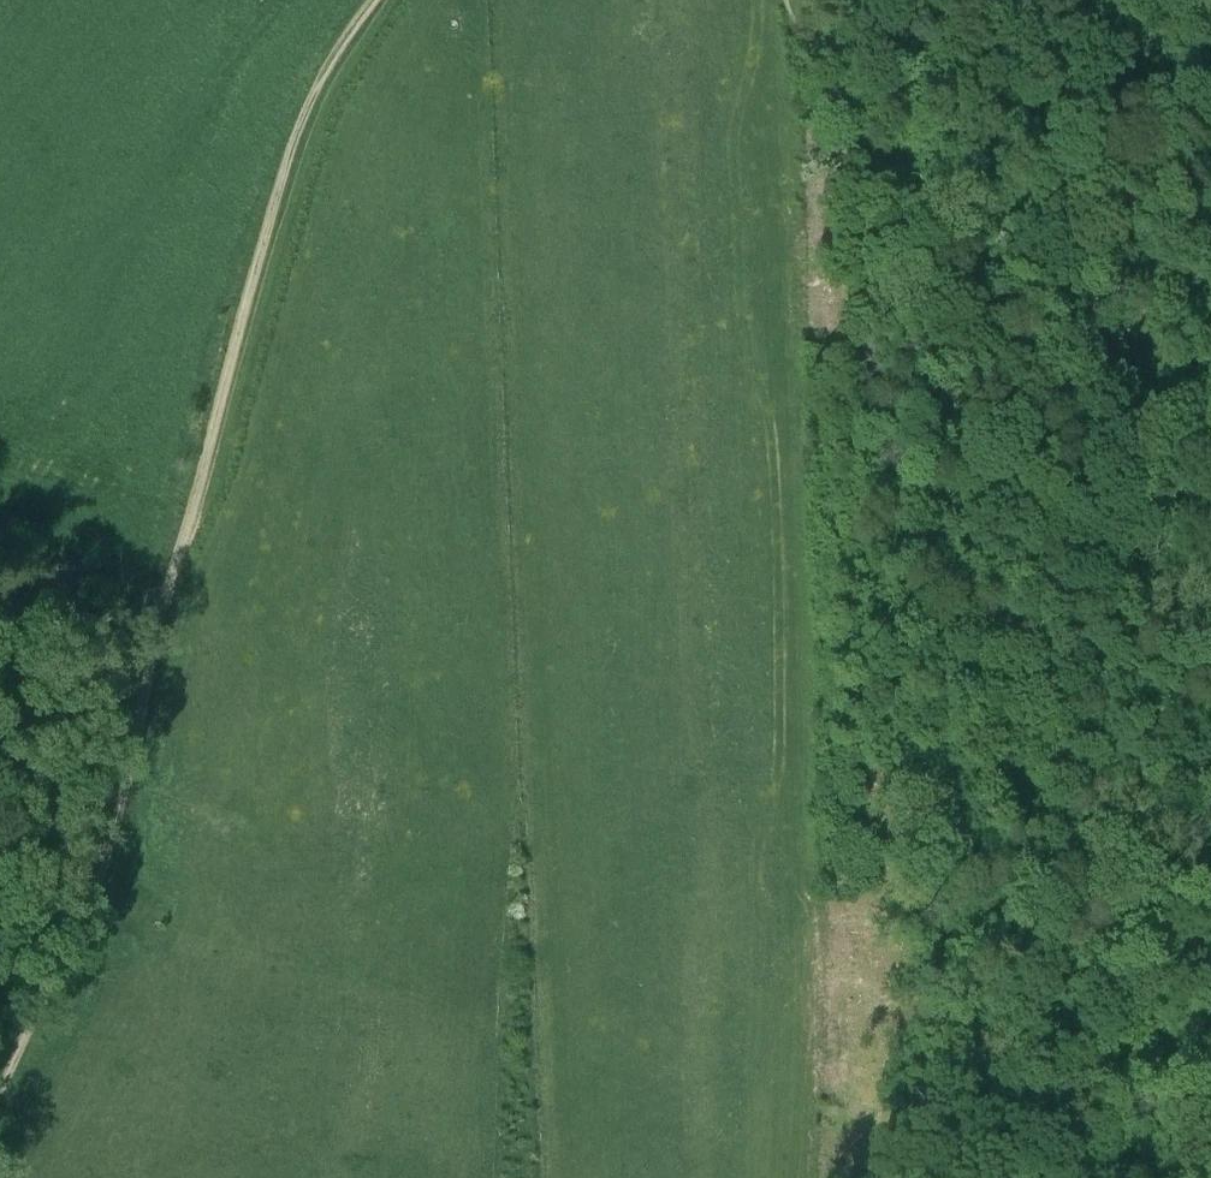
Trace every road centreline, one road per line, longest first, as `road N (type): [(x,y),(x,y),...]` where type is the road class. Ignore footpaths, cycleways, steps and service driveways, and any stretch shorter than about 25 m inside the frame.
road 1 (track): [(372,0),(315,86),(288,151),(164,607),(117,832),(0,1086)]
road 2 (track): [(1210,538),(1033,212),(996,164),(964,133),(785,13),(785,0)]

